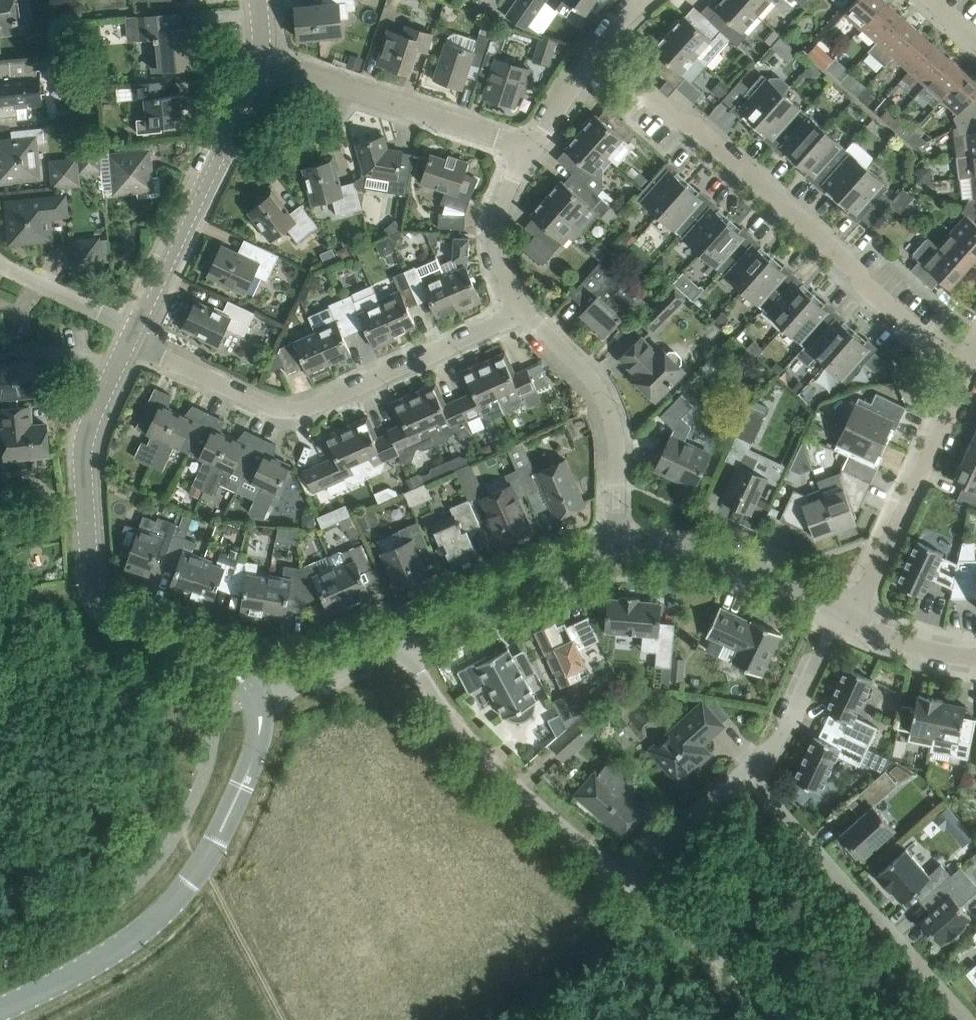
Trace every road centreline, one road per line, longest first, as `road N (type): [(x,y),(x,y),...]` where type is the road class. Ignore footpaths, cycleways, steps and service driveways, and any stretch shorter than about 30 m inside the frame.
road 1 (residential): [(967,376),(696,128),(676,122),(597,50)]
road 2 (residential): [(255,696),(218,661),(114,618),(91,580),(84,446),(129,341)]
road 3 (unclassified): [(0,1010),(138,934),(201,866),(257,752),(255,696)]
road 4 (residential): [(129,341),(265,405),(299,409),(522,307)]
road 5 (residential): [(628,881),(451,722),(401,636)]
road 6 (residential): [(746,771),(963,1019)]
road 7 (residential): [(135,329),(261,61)]
road 8 (residential): [(530,151),(261,61)]
road 9 (residential): [(522,307),(605,400),(616,451),(617,548)]
road 10 (residential): [(847,615),(967,376)]
road 11 (residential): [(617,548),(729,558),(847,615)]
road 12 (residential): [(401,636),(617,548)]
road 13 (unclassified): [(793,1019),(628,881)]
road 14 (residential): [(746,771),(783,739),(847,615)]
road 15 (residential): [(530,151),(510,184),(497,234),(506,280),(522,307)]
road 16 (residential): [(628,881),(746,771)]
road 17 (residential): [(255,696),(401,636)]
road 18 (residential): [(135,329),(0,263)]
road 19 (residential): [(847,615),(908,645),(975,659)]
road 20 (residential): [(597,50),(530,151)]

